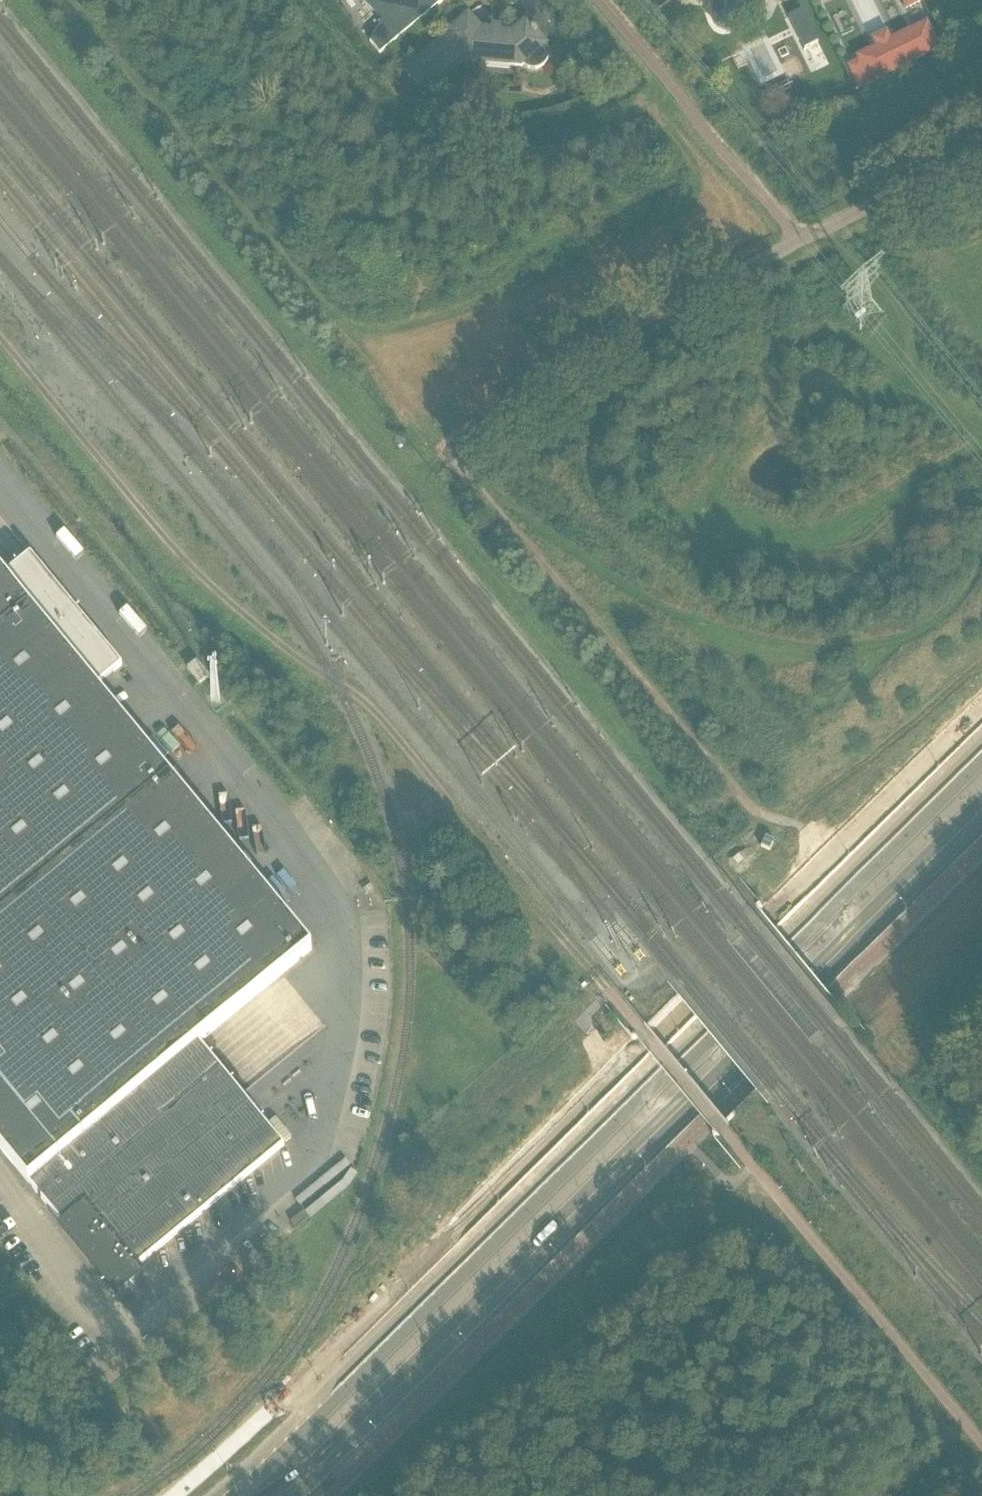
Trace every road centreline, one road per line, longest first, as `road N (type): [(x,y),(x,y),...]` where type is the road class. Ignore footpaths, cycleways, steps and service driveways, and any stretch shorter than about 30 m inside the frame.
road 1 (secondary): [(981,751),(227,1495)]
road 2 (track): [(15,0),(659,780)]
road 3 (secondary): [(291,1495),(981,817)]
road 4 (track): [(611,992),(379,717),(190,566),(0,338)]
road 5 (track): [(817,231),(875,279),(908,321),(897,372)]

